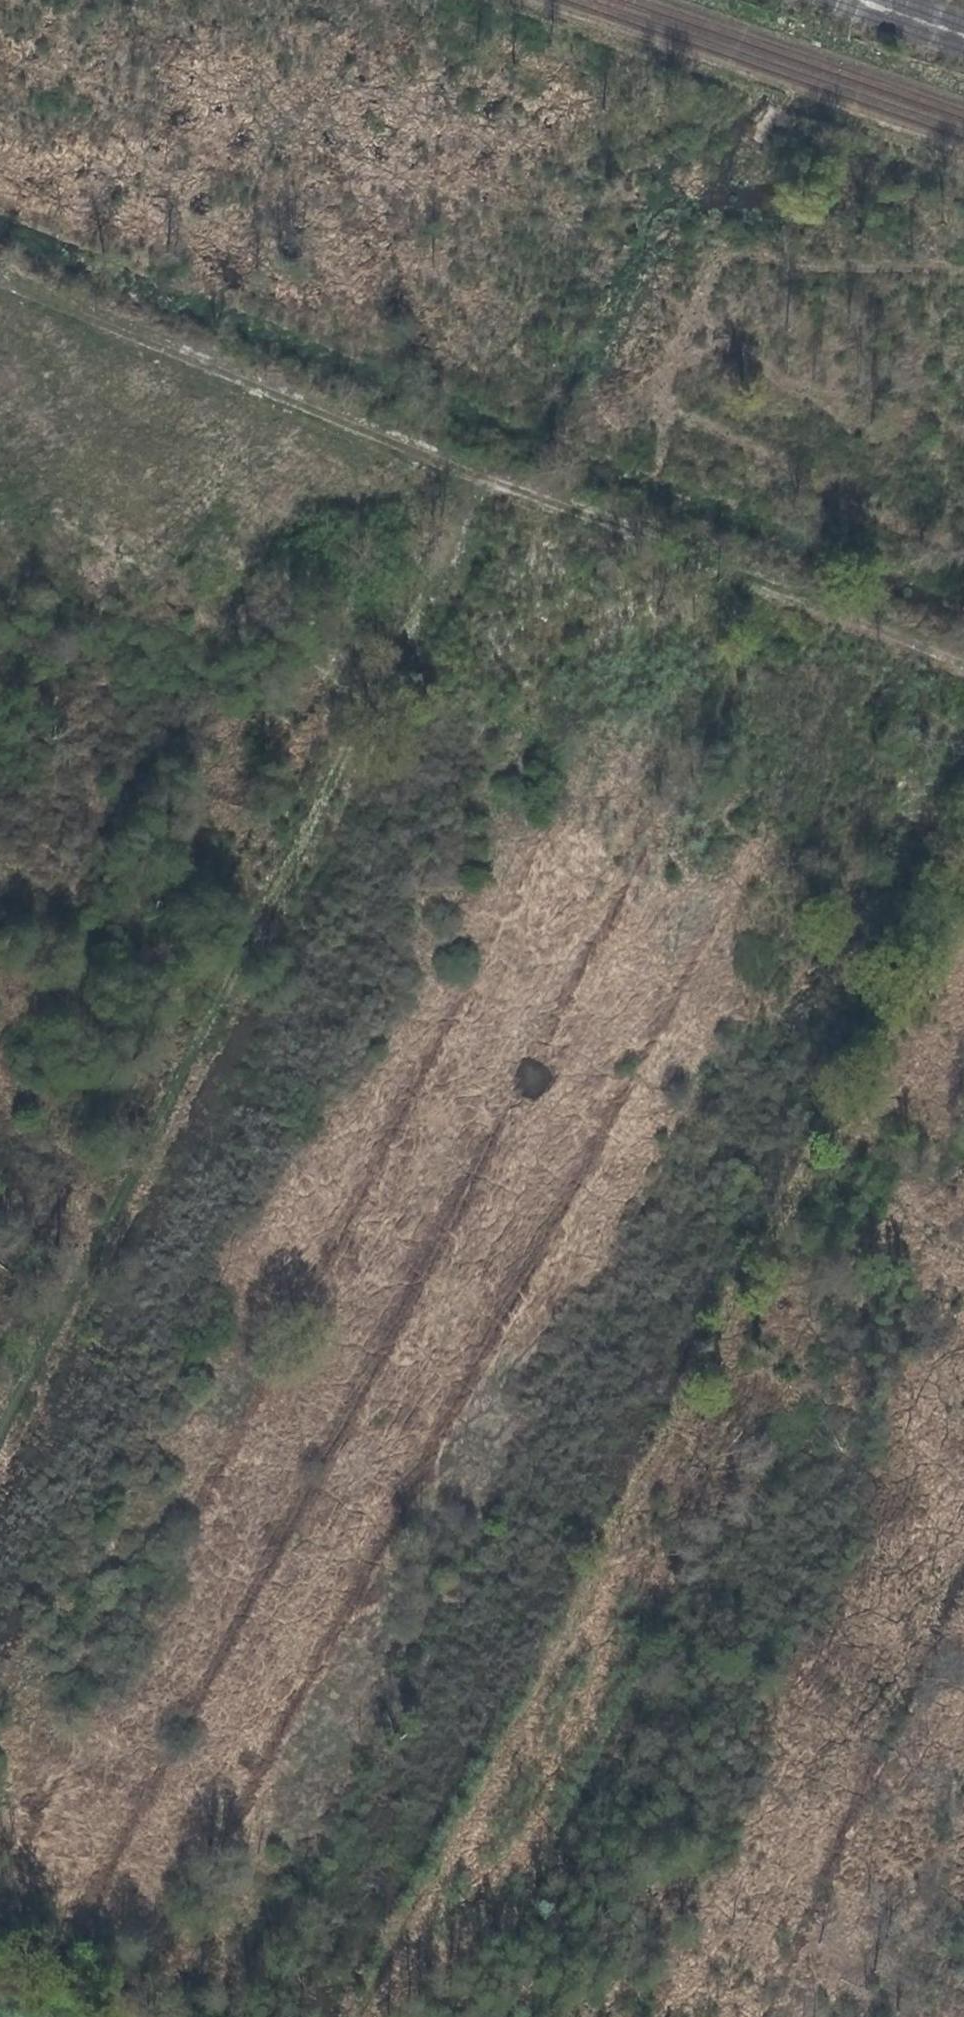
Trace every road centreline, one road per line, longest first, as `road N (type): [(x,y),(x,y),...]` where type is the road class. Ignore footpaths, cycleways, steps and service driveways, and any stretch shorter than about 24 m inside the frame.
road 1 (track): [(0,282),(963,671)]

